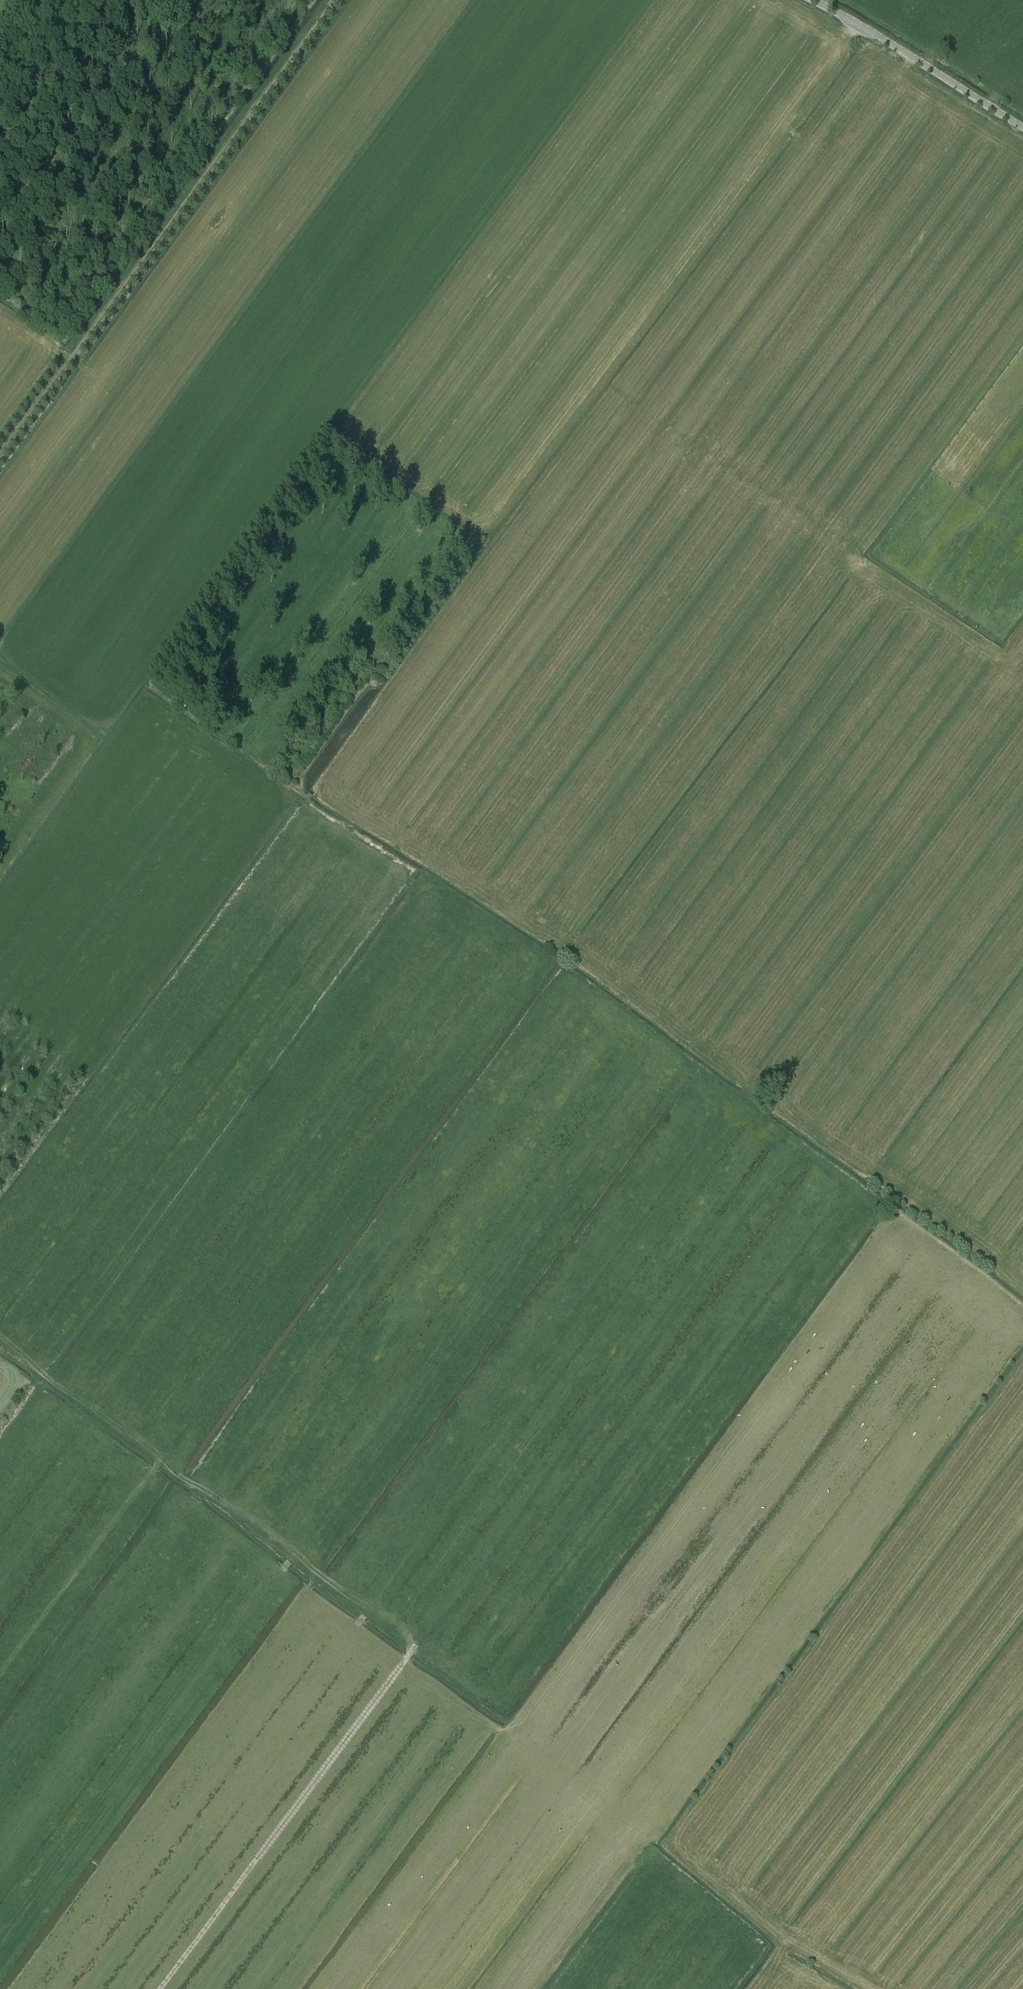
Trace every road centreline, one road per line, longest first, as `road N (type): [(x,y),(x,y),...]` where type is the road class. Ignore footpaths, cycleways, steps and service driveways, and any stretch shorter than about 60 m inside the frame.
road 1 (track): [(0,455),(335,0)]
road 2 (unclassified): [(1022,128),(814,0)]

